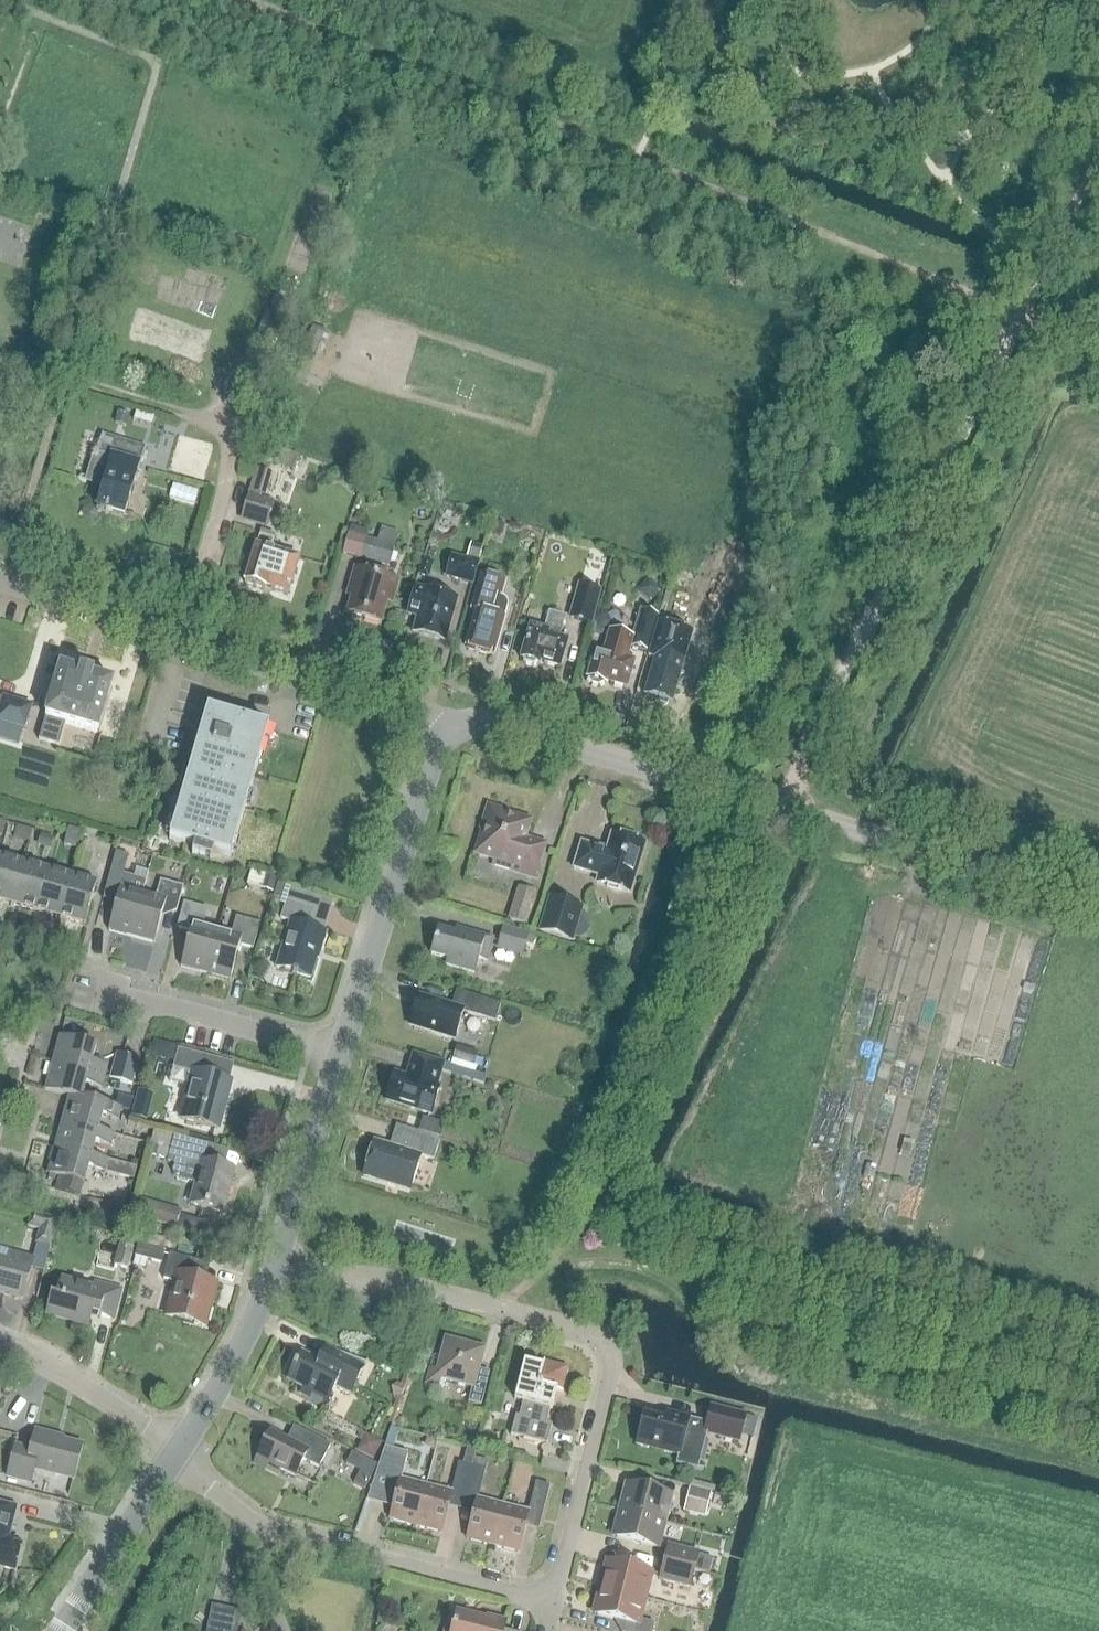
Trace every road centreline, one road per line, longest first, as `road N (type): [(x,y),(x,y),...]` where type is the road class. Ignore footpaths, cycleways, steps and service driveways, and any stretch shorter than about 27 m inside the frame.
road 1 (track): [(501,1308),(562,1248),(587,1211),(777,806),(1029,305)]
road 2 (tertiary): [(1098,901),(519,728),(479,722),(446,733)]
road 3 (residential): [(554,1603),(608,1387),(609,1358),(594,1337),(394,1280),(275,1260)]
road 4 (tertiary): [(446,733),(394,695),(0,580)]
road 5 (tertiary): [(341,1053),(434,749),(446,733)]
road 6 (residential): [(554,1603),(268,1529)]
road 7 (residential): [(341,1053),(99,997)]
road 8 (tertiary): [(275,1260),(341,1053)]
road 9 (tertiary): [(179,1447),(230,1364),(275,1260)]
road 10 (residential): [(179,1447),(0,1345)]
road 11 (tertiary): [(61,1630),(170,1461)]
road 12 (track): [(1029,305),(1098,161)]

